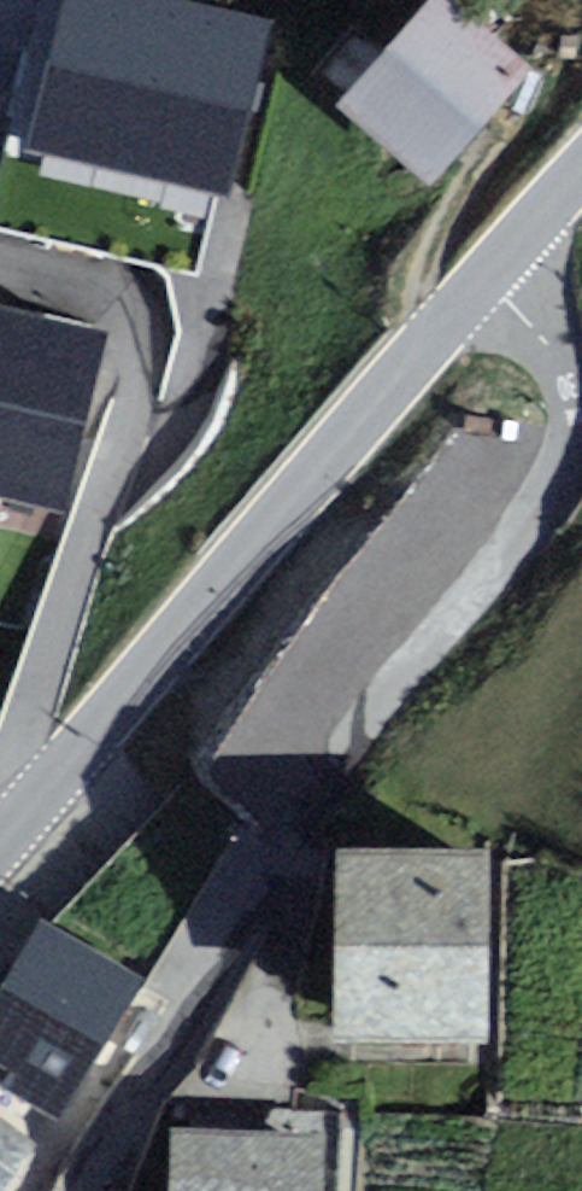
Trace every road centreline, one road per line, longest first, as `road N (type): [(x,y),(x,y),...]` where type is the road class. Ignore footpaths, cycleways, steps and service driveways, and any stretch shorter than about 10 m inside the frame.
road 1 (residential): [(581,461),(581,474),(386,715),(97,1190)]
road 2 (tertiary): [(0,861),(506,270)]
road 3 (residential): [(506,270),(555,315),(581,376)]

